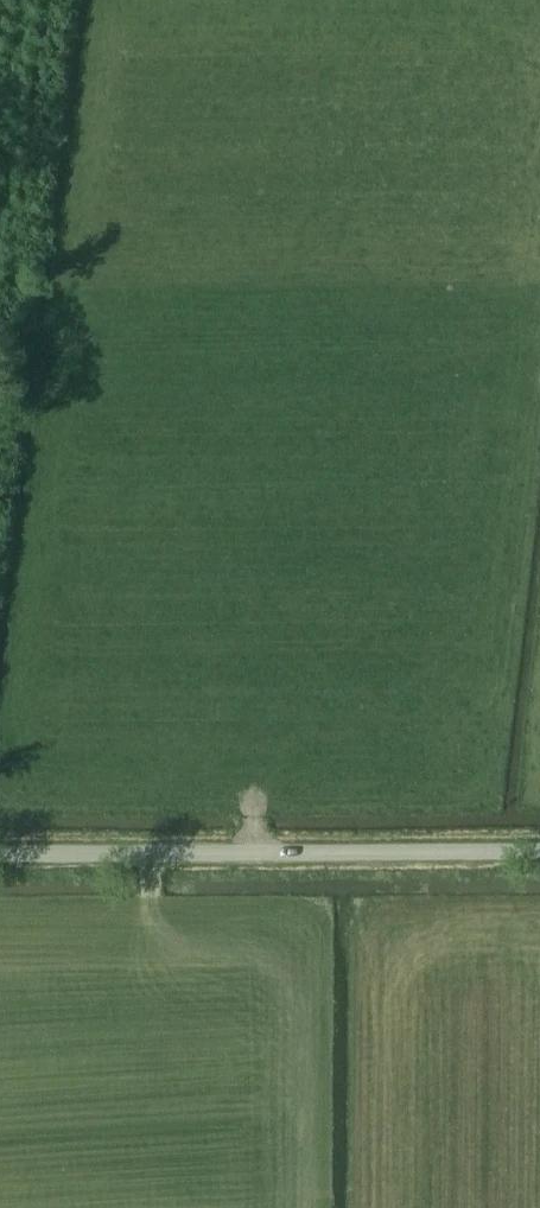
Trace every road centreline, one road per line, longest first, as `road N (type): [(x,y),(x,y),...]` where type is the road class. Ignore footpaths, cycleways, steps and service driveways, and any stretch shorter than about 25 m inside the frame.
road 1 (unclassified): [(0,855),(539,853)]

